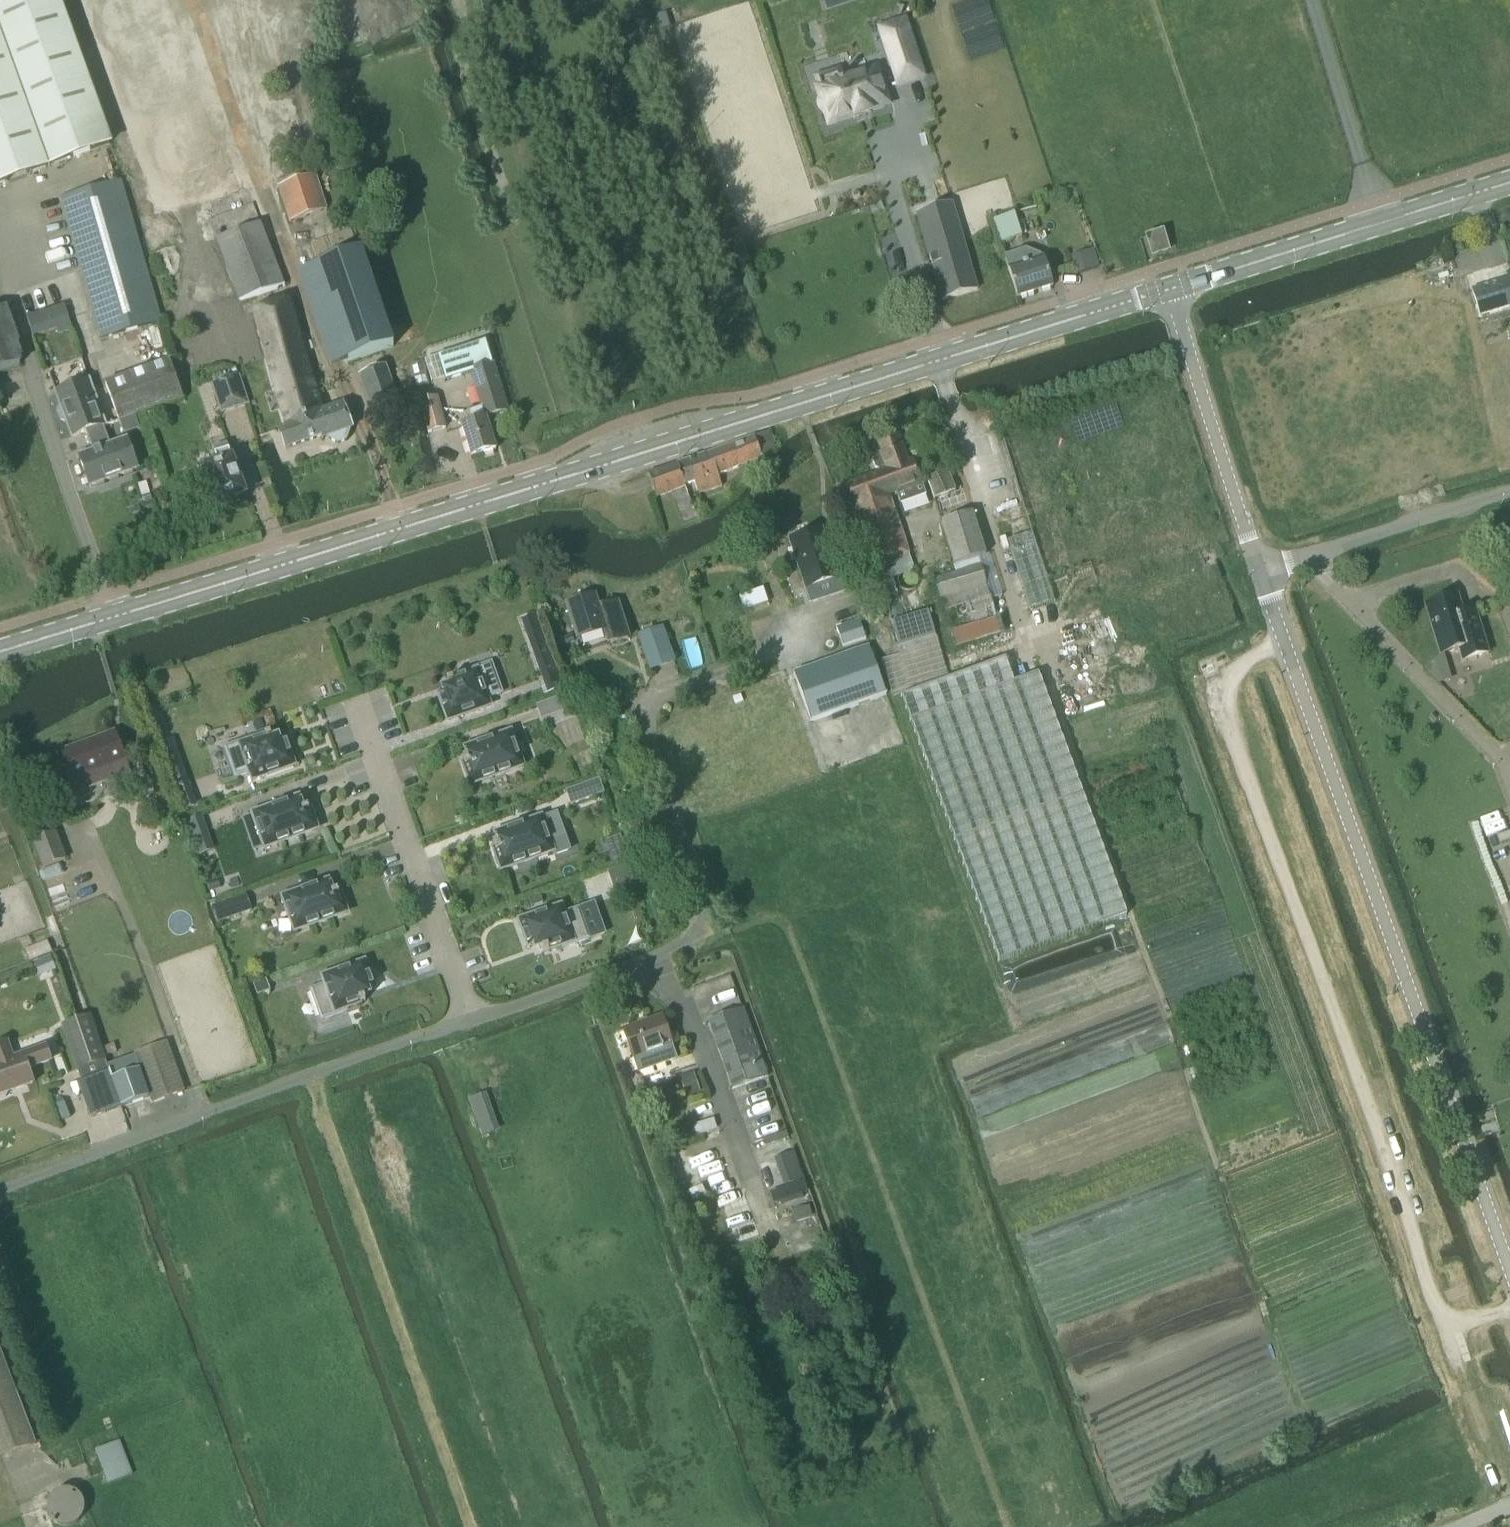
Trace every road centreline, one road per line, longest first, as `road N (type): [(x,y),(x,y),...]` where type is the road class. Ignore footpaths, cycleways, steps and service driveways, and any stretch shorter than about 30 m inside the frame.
road 1 (tertiary): [(0,650),(1167,288)]
road 2 (track): [(1284,642),(1233,670),(1224,712),(1444,1328),(1509,1306)]
road 3 (unclassified): [(1509,1273),(1259,569)]
road 4 (unclassified): [(471,1018),(691,939),(702,911),(648,708),(662,694),(825,637)]
road 5 (unclassified): [(0,1190),(471,1018)]
road 6 (track): [(308,1075),(472,1526)]
road 7 (tertiary): [(1167,288),(1509,183)]
road 8 (residential): [(471,1018),(354,701)]
road 9 (unclassified): [(1259,569),(1167,288)]
road 10 (unclassified): [(1259,569),(1509,492)]

